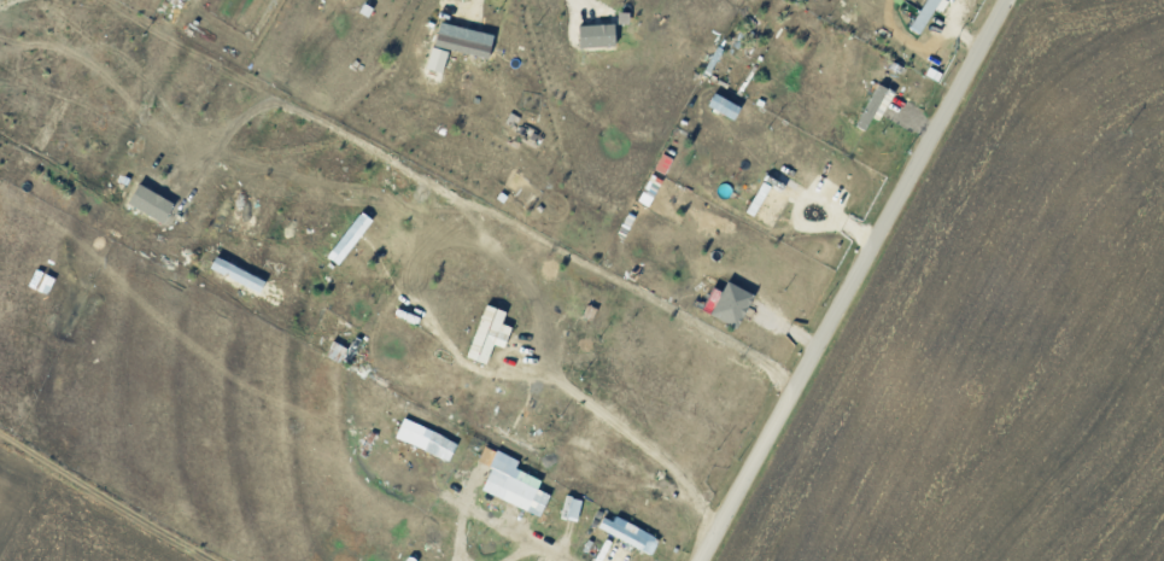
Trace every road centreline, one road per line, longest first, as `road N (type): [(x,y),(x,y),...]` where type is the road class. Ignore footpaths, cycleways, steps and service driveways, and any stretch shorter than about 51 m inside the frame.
road 1 (residential): [(702,560),(1010,0)]

